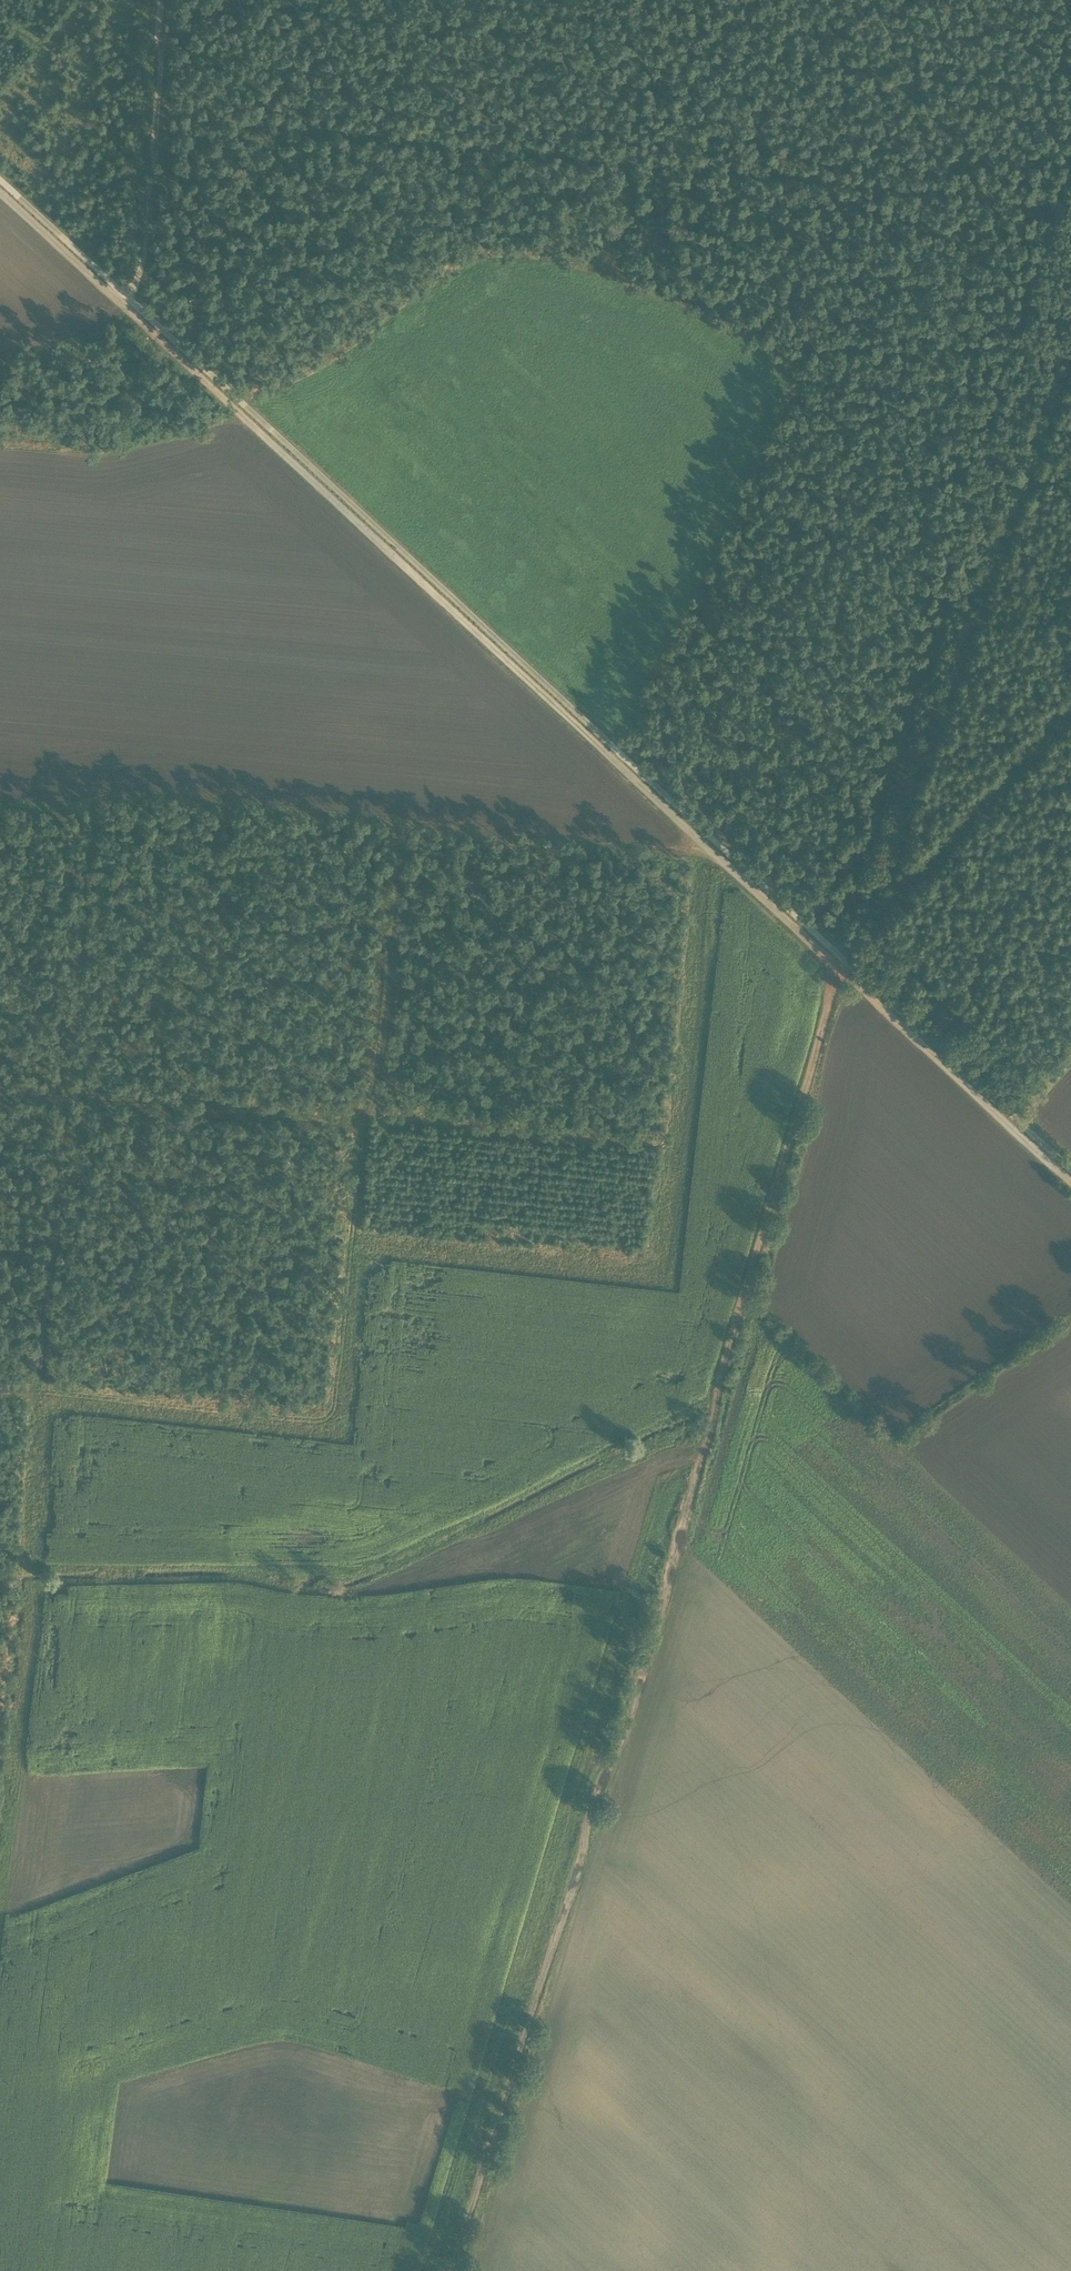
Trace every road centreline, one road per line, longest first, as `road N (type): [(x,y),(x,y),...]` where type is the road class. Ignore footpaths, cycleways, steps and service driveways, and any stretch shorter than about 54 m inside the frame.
road 1 (track): [(452,2270),(597,1791),(620,1739),(838,968)]
road 2 (track): [(0,192),(838,968)]
road 3 (track): [(860,937),(1070,349)]
road 4 (track): [(838,968),(1070,1180)]
road 5 (track): [(1070,712),(860,937)]
road 6 (track): [(124,305),(161,0)]
road 7 (track): [(837,954),(891,774)]

